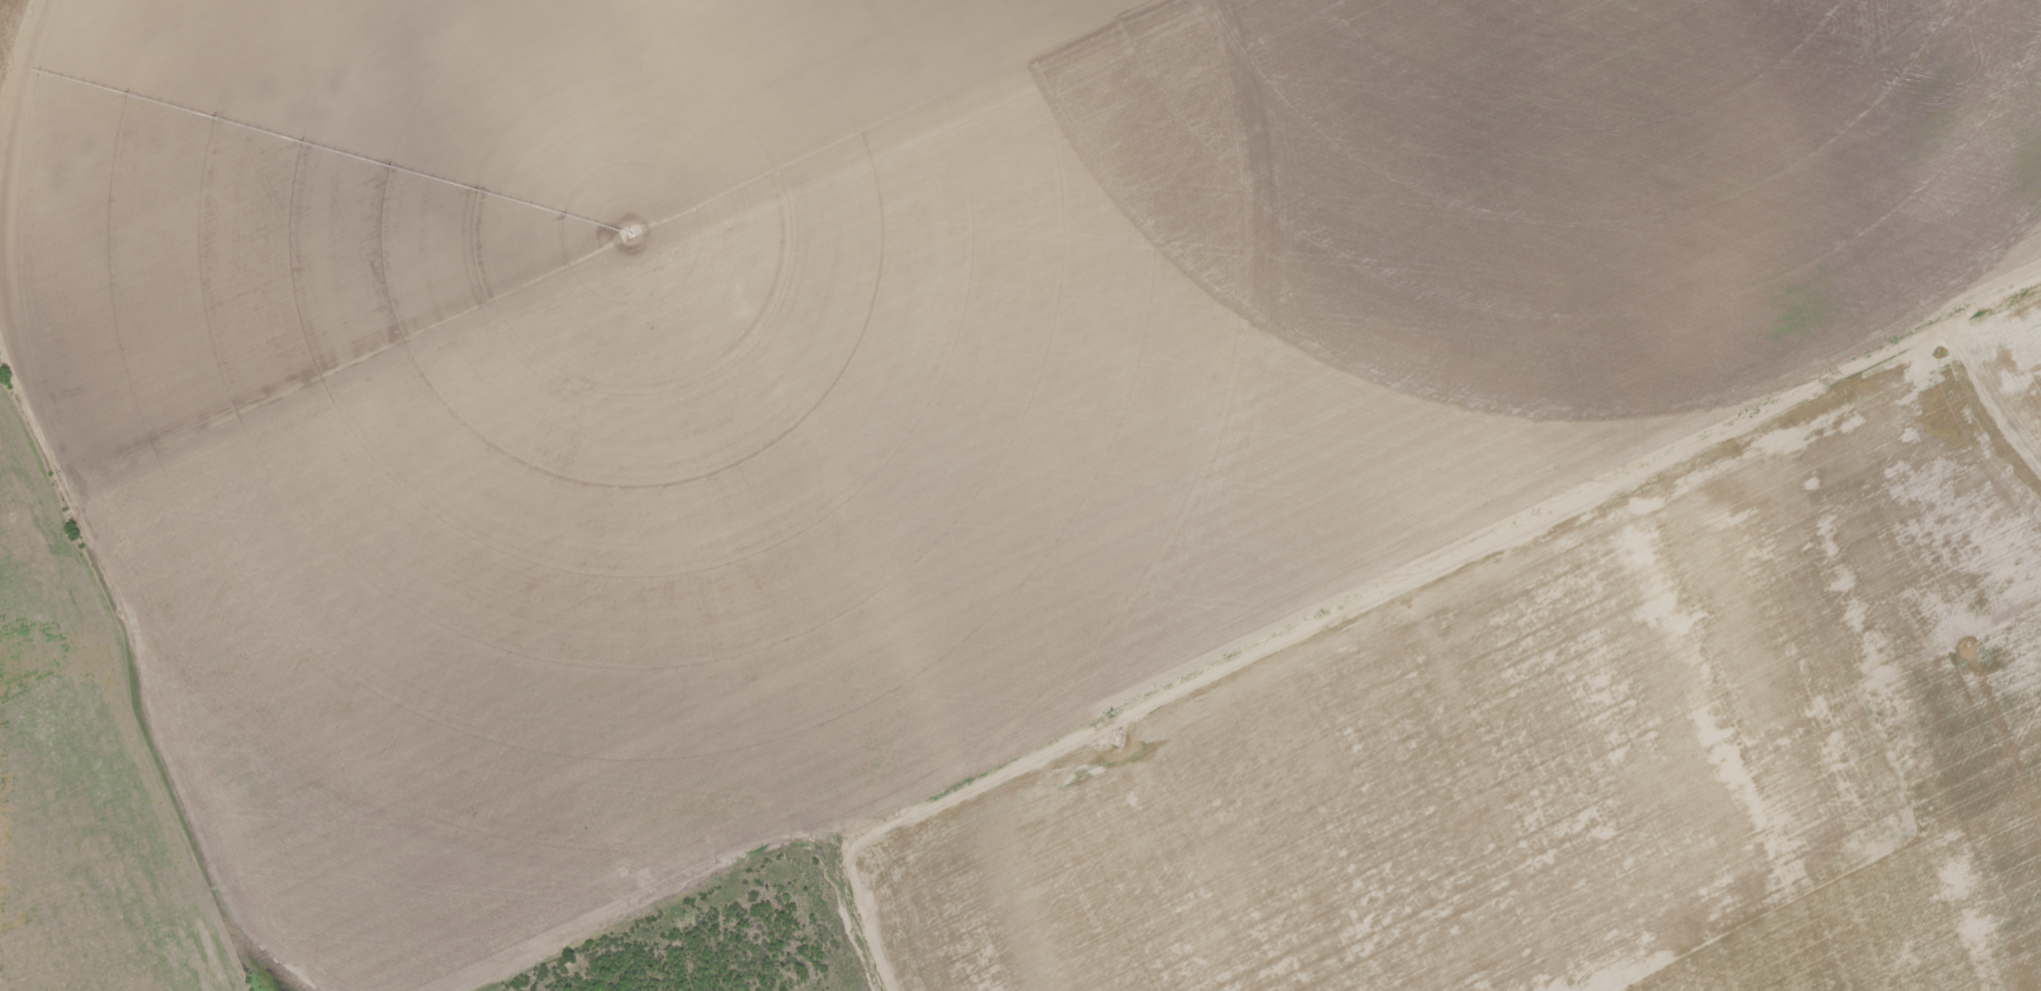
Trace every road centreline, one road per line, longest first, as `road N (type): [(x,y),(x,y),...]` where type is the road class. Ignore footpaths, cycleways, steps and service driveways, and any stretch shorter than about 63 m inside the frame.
road 1 (residential): [(790,990),(957,755),(957,716),(928,687),(652,37),(649,0)]

